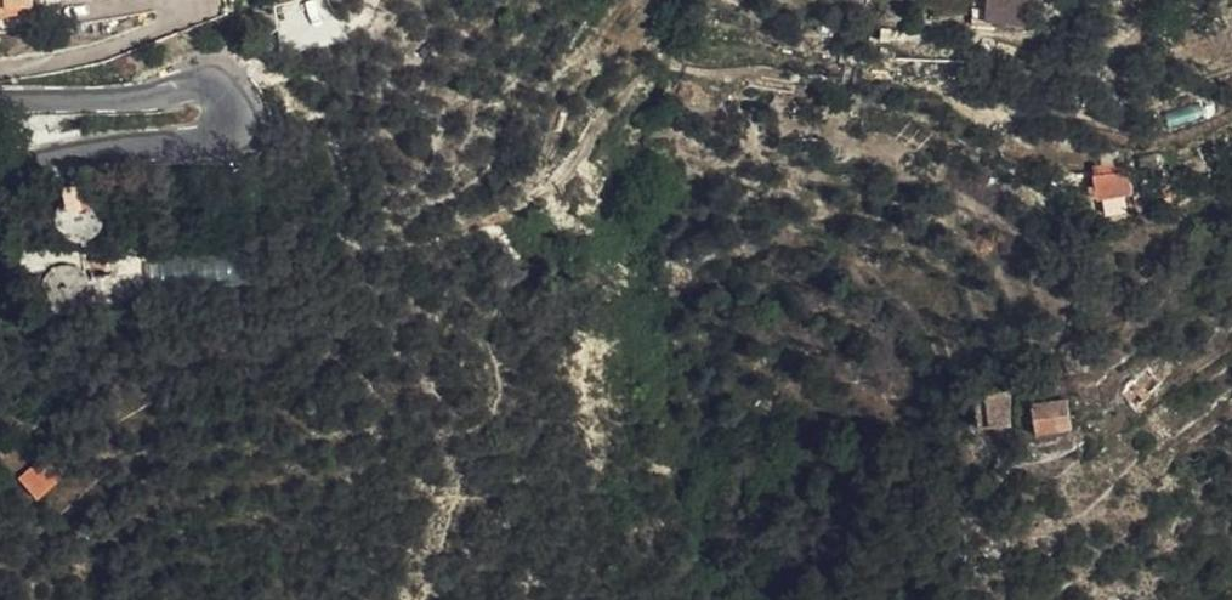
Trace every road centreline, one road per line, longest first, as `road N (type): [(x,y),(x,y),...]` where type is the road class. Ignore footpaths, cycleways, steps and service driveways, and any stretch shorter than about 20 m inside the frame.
road 1 (tertiary): [(0,165),(89,144),(196,139),(222,127),(227,106),(219,85),(197,79),(130,98),(0,98)]

